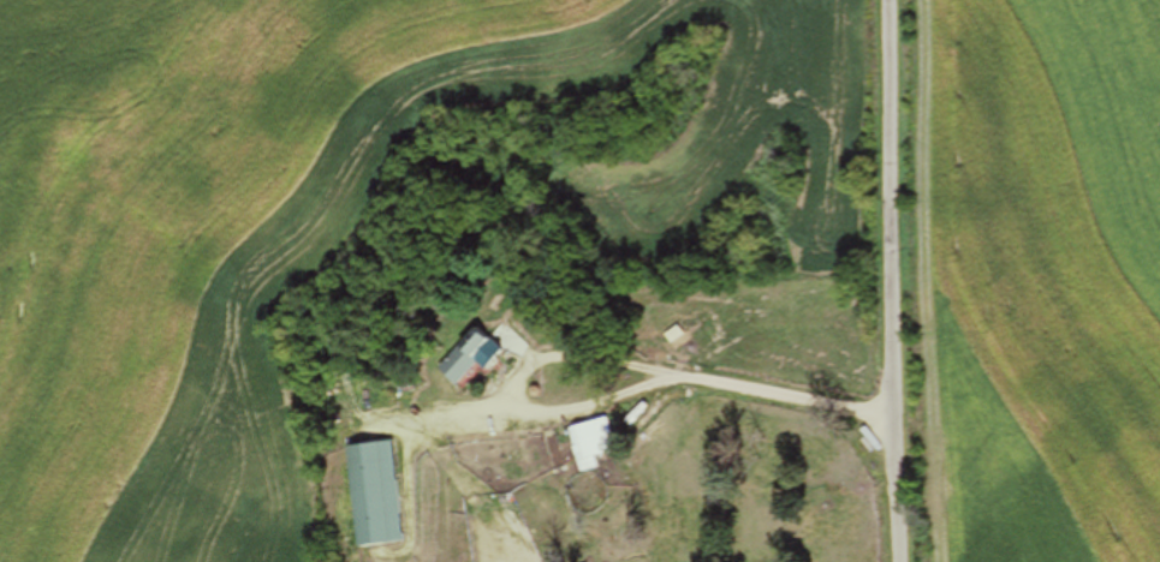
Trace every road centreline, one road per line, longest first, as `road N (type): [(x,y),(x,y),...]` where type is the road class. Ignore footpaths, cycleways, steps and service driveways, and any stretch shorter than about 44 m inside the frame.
road 1 (residential): [(877,0),(882,561)]

